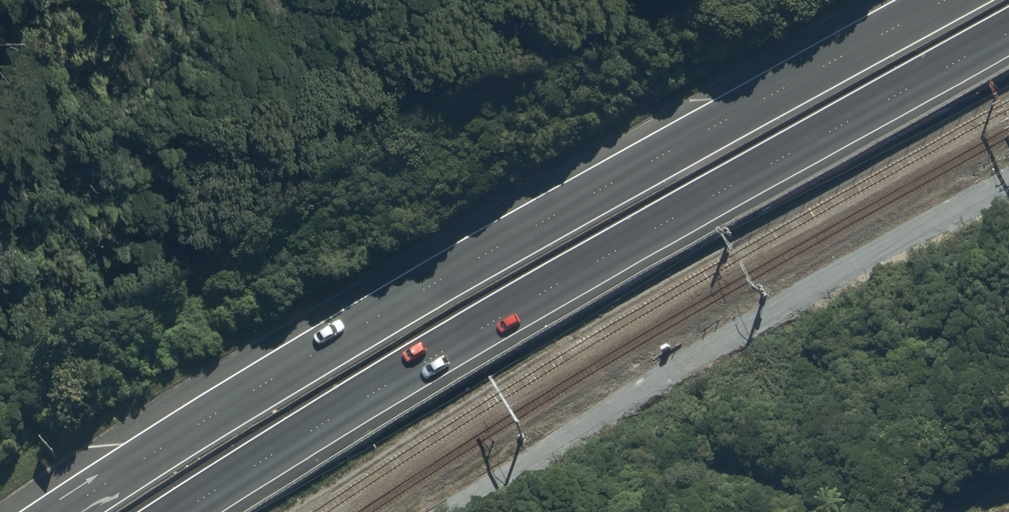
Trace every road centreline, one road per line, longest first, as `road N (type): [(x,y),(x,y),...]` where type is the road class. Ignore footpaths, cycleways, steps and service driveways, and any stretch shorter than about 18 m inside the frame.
road 1 (trunk): [(65,511),(324,347),(942,0)]
road 2 (trunk): [(1008,32),(456,344),(185,511)]
road 3 (track): [(1008,177),(839,271),(458,511)]

